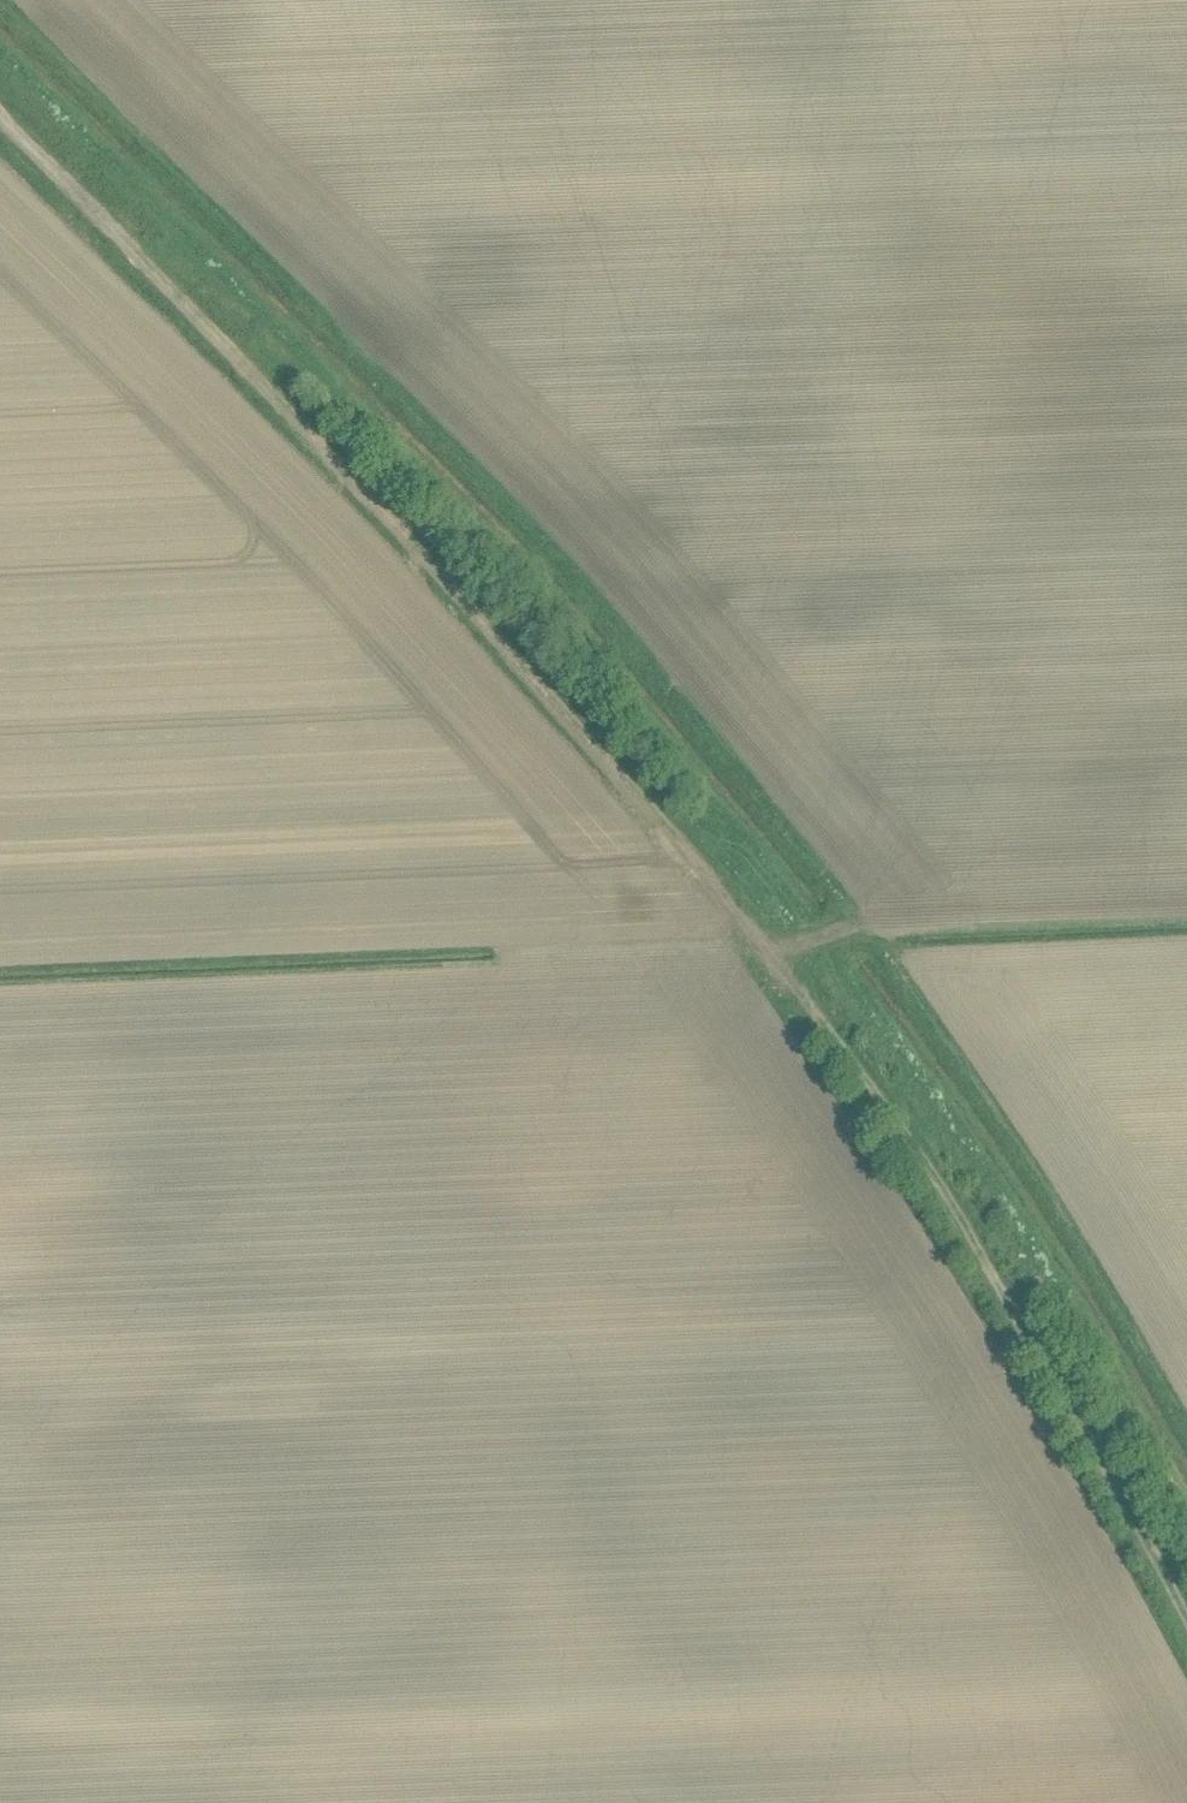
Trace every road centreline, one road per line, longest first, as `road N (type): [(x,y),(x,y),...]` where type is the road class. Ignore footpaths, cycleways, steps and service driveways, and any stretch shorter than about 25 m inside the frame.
road 1 (track): [(0,120),(497,637),(814,1007),(1022,1323),(1186,1623)]

